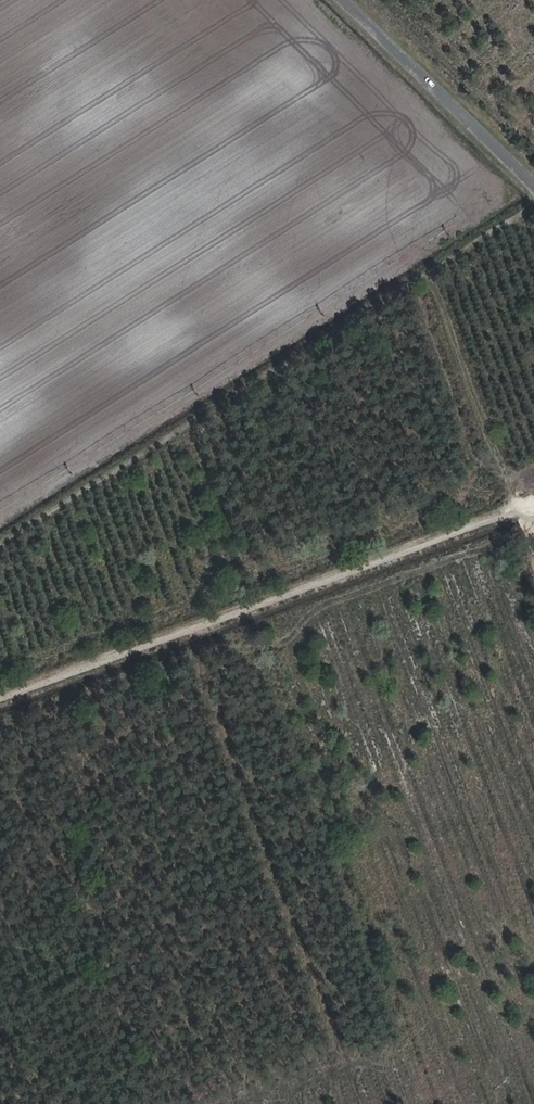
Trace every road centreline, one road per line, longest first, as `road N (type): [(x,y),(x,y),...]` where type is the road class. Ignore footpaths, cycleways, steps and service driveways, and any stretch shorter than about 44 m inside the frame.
road 1 (track): [(0,525),(533,186)]
road 2 (track): [(533,209),(0,544)]
road 3 (track): [(0,697),(533,500)]
road 4 (track): [(533,553),(430,274)]
road 5 (unclassified): [(533,180),(350,0)]

